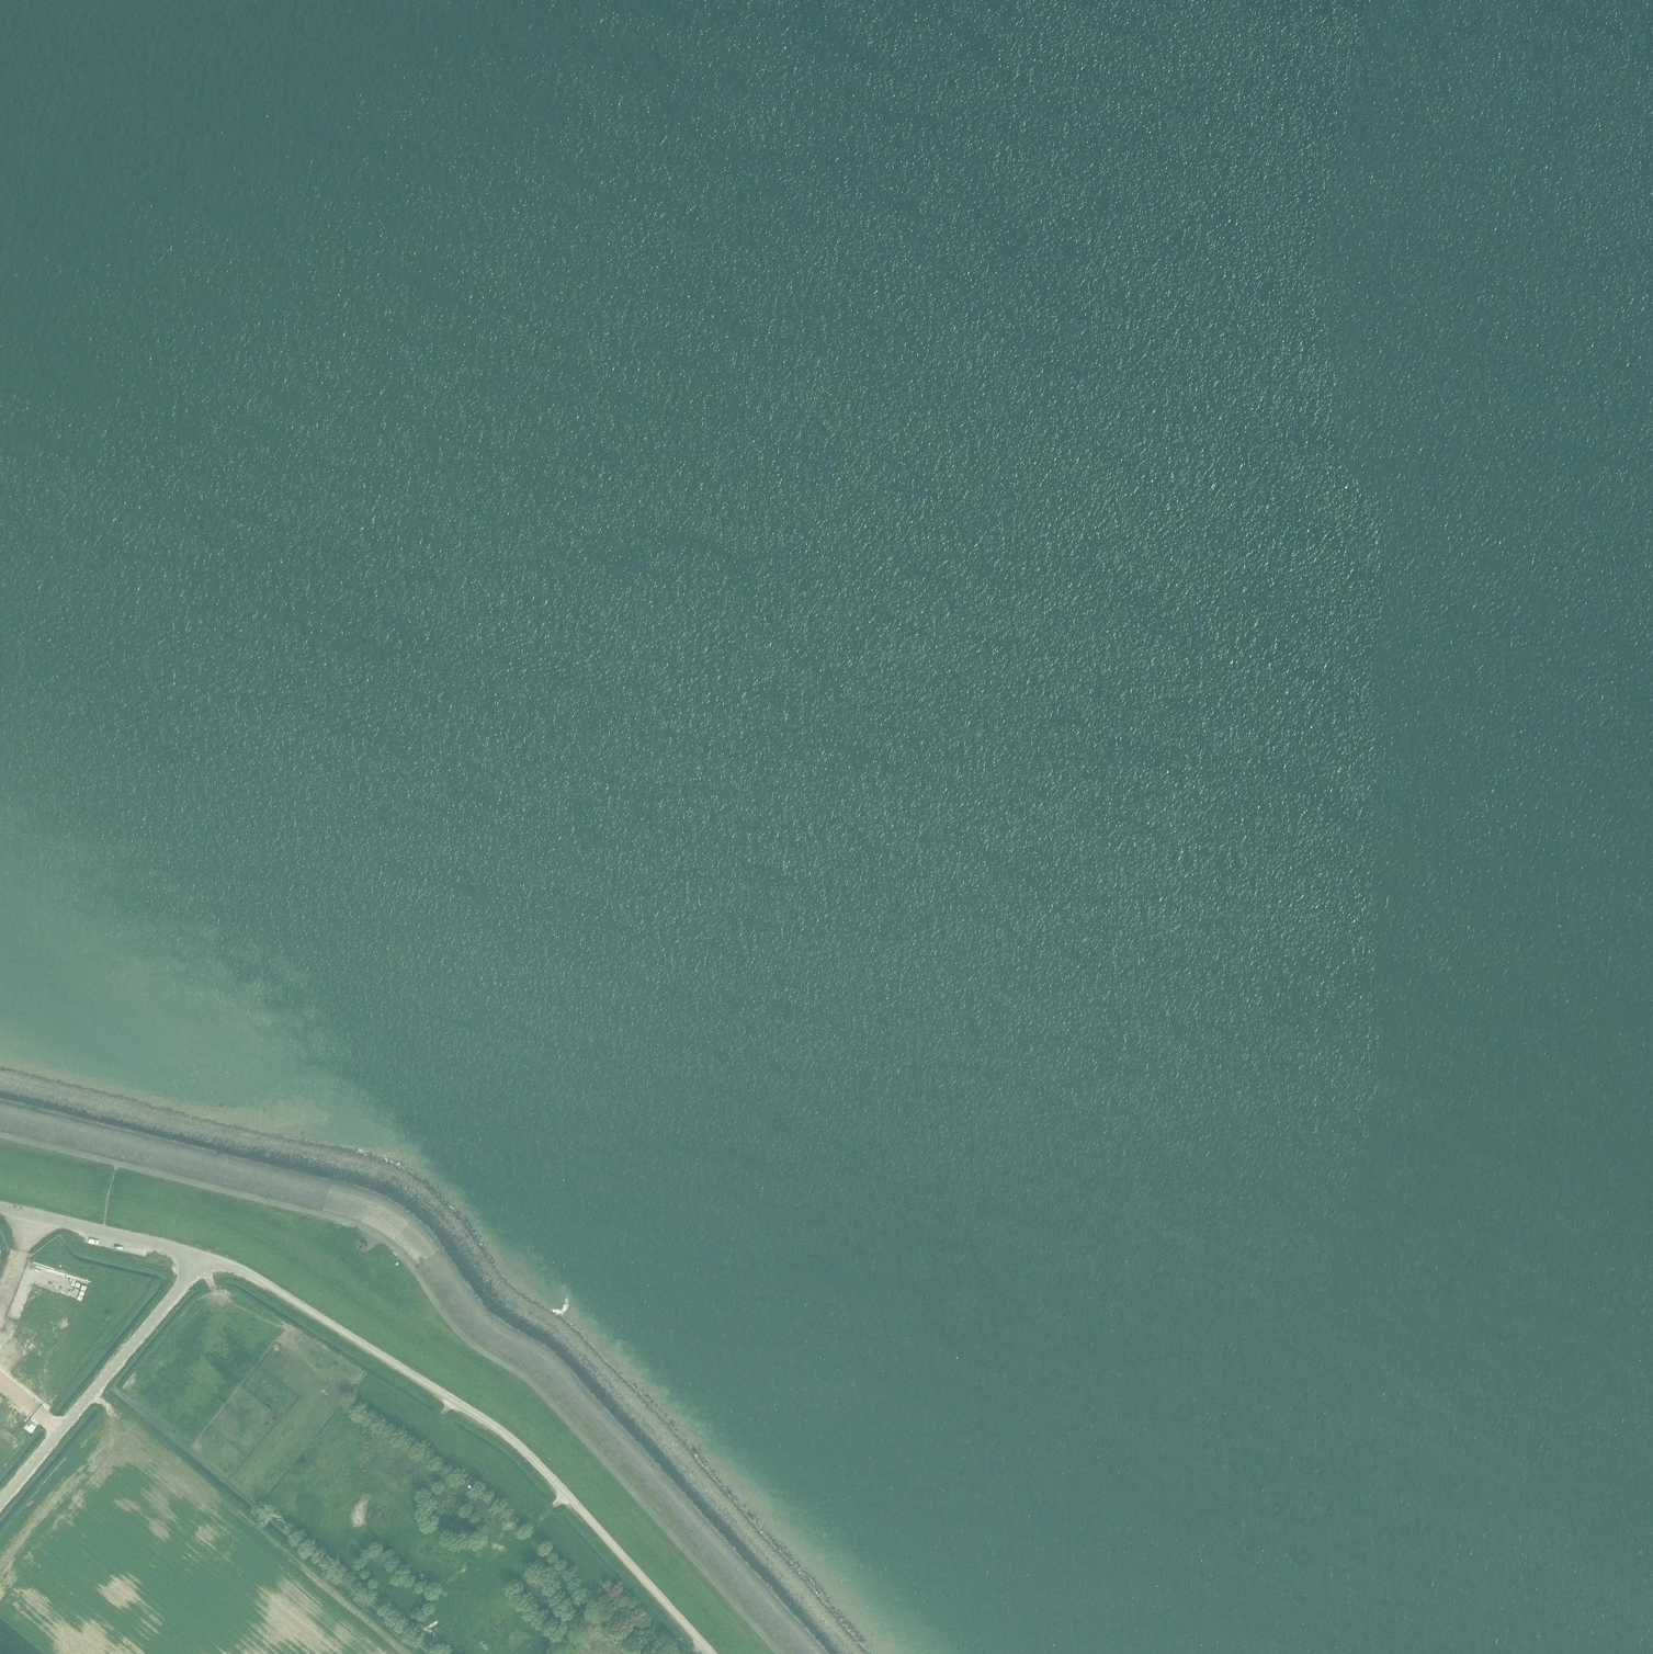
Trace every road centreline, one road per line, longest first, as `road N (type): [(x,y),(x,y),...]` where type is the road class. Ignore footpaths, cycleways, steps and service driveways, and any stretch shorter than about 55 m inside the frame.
road 1 (unclassified): [(713,1653),(512,1437),(249,1275),(203,1258)]
road 2 (unclassified): [(0,1501),(203,1258)]
road 3 (unclassified): [(203,1258),(0,1207)]

